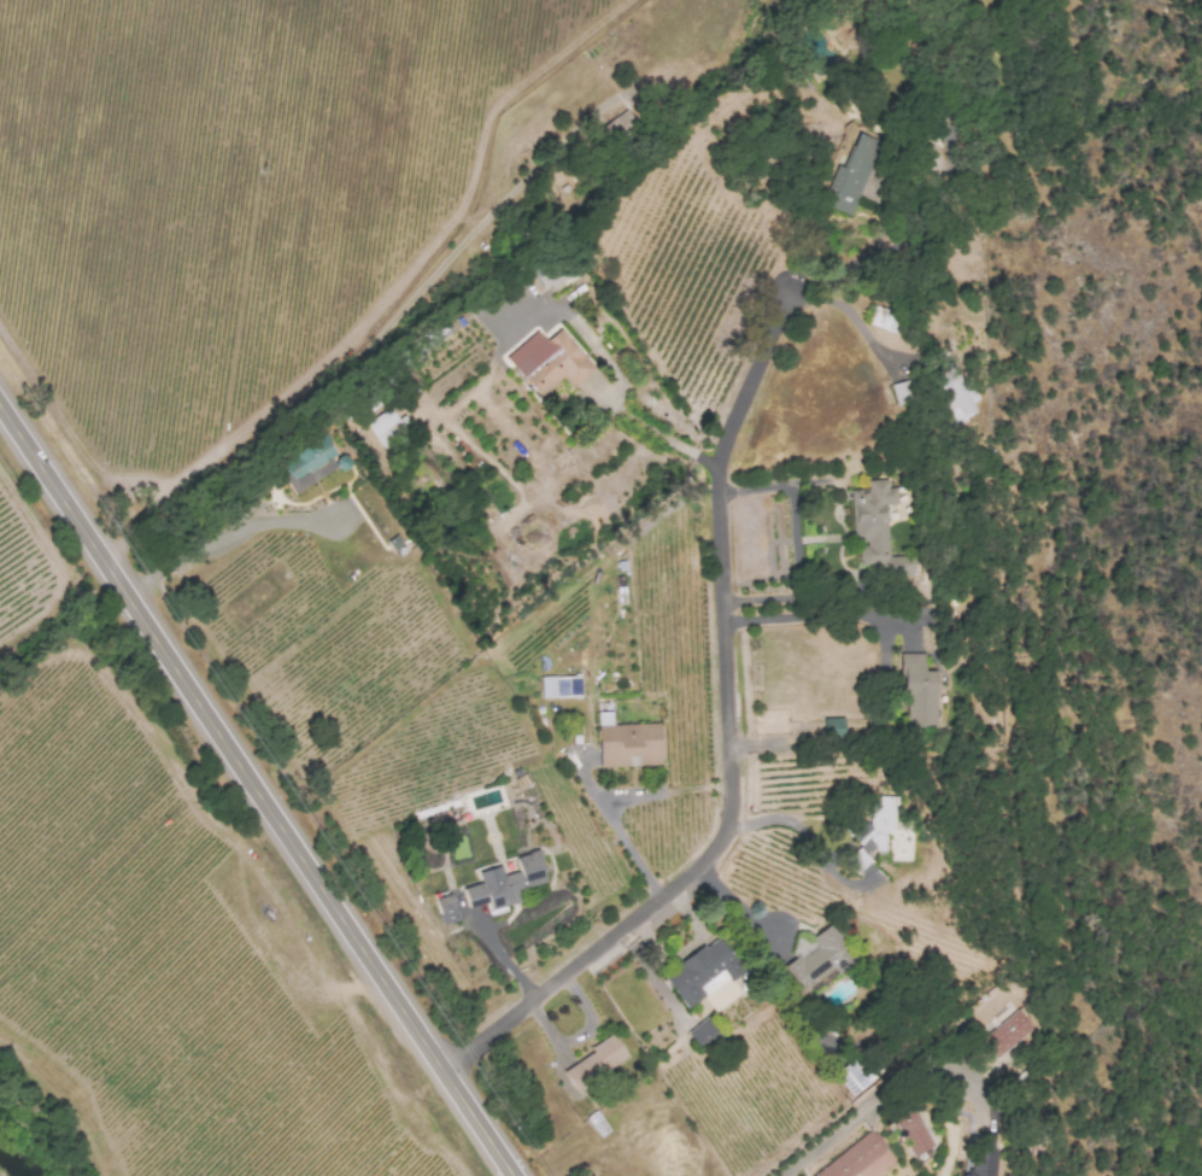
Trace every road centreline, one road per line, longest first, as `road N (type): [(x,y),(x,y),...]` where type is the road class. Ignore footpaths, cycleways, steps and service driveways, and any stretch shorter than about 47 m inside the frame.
road 1 (residential): [(802,279),(716,485),(732,801),(725,831),(704,865),(441,1070)]
road 2 (secondary): [(512,1175),(0,407)]

